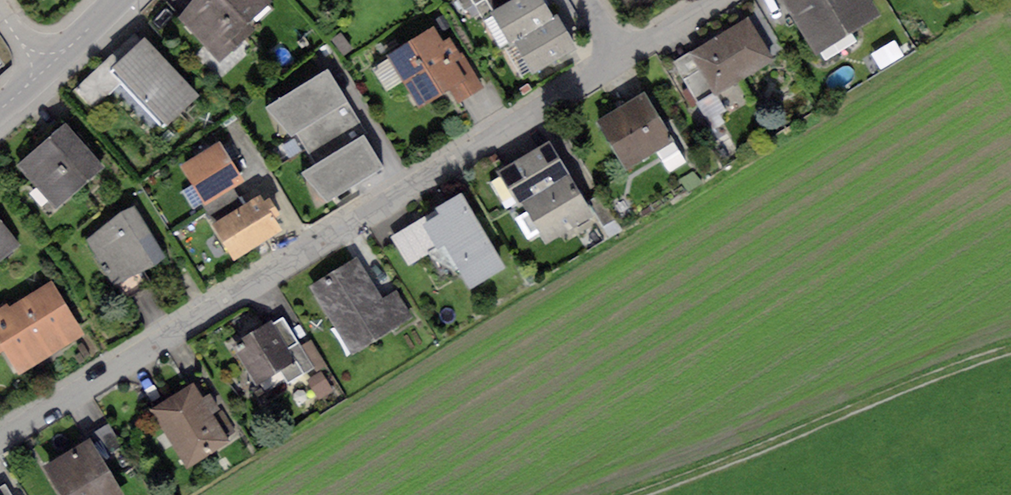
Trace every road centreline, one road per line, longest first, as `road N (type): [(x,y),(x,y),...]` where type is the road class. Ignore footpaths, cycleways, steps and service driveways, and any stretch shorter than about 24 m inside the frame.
road 1 (residential): [(625,55),(0,434)]
road 2 (track): [(635,494),(1010,350)]

